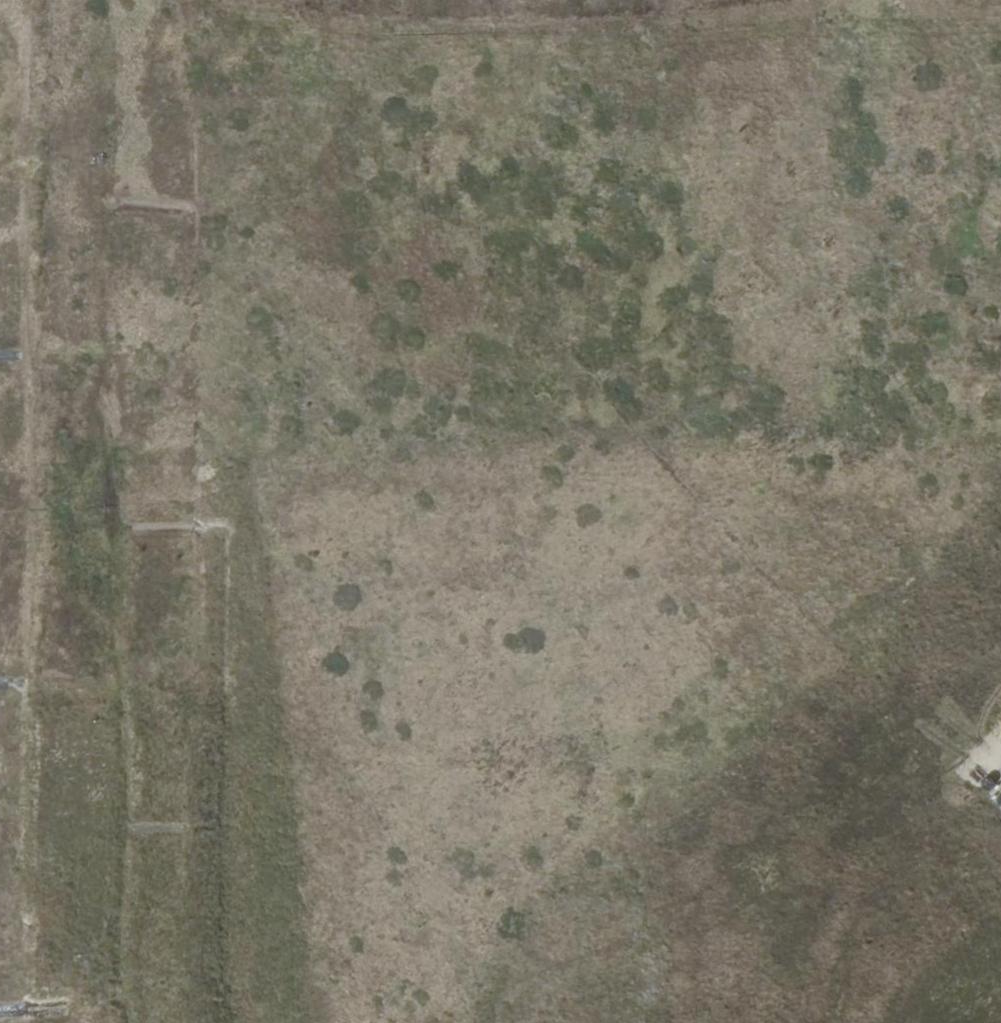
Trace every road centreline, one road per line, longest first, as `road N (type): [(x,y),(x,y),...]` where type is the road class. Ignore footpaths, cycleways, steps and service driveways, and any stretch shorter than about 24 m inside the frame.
road 1 (track): [(730,1022),(731,911),(744,845),(861,718),(959,649),(1000,660)]

